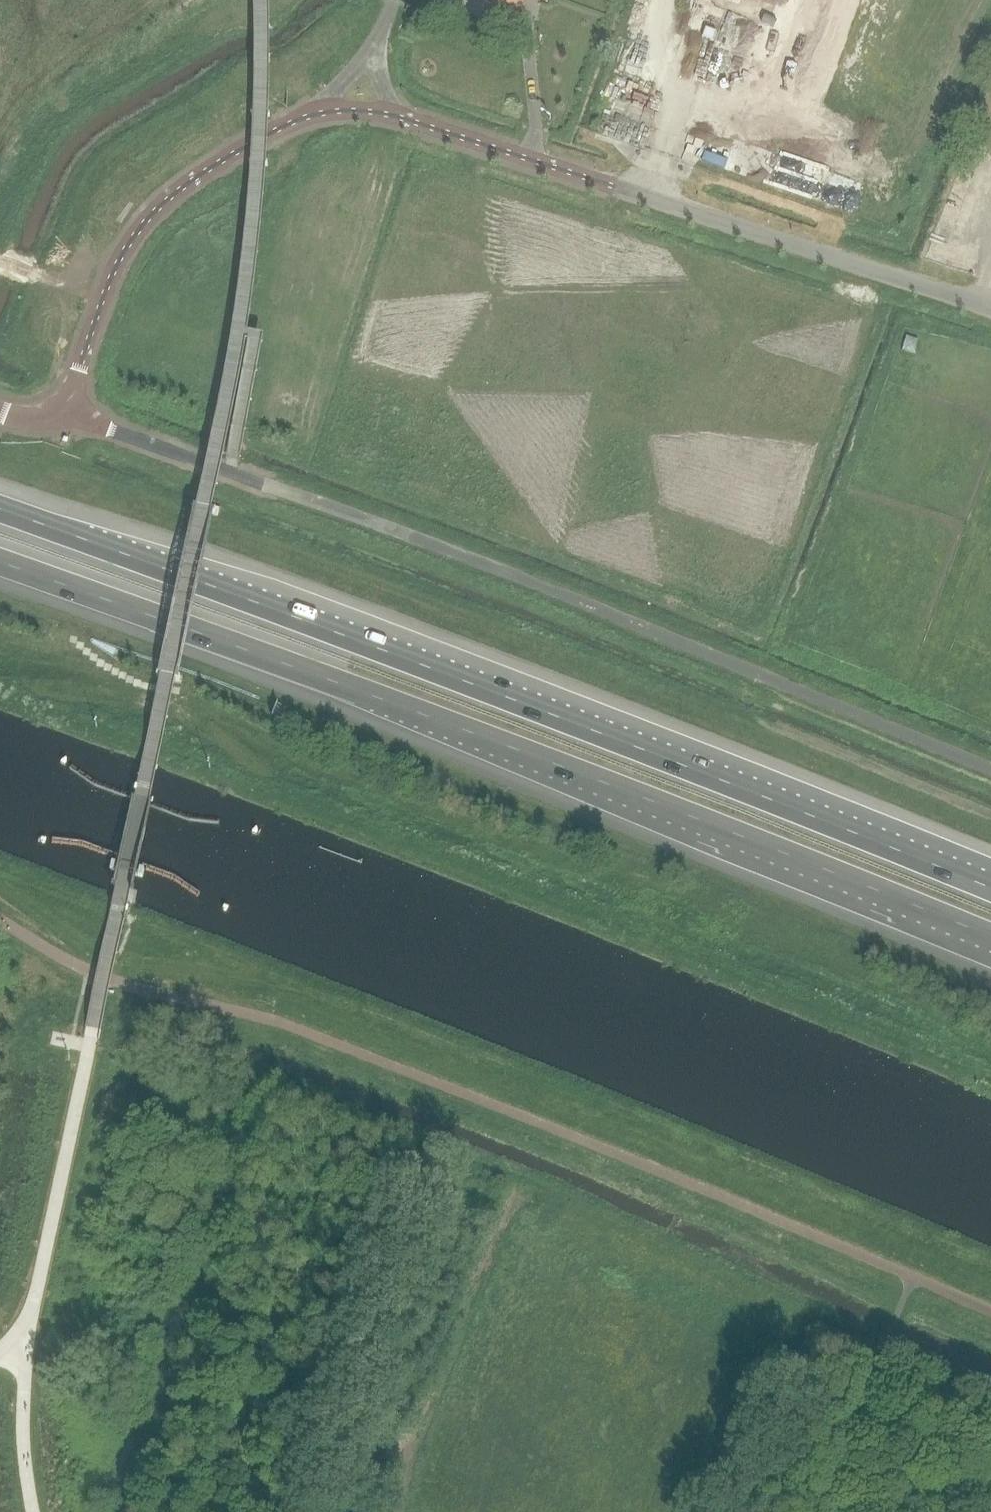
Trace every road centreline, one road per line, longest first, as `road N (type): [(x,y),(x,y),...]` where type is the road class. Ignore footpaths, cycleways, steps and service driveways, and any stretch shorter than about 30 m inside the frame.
road 1 (unclassified): [(62,411),(120,260),(158,208),(230,156),(298,121),(356,110),(399,117),(990,308)]
road 2 (motorway): [(990,890),(0,510)]
road 3 (motorway): [(0,564),(540,758),(990,937)]
road 4 (unclassified): [(990,768),(578,601),(62,411)]

